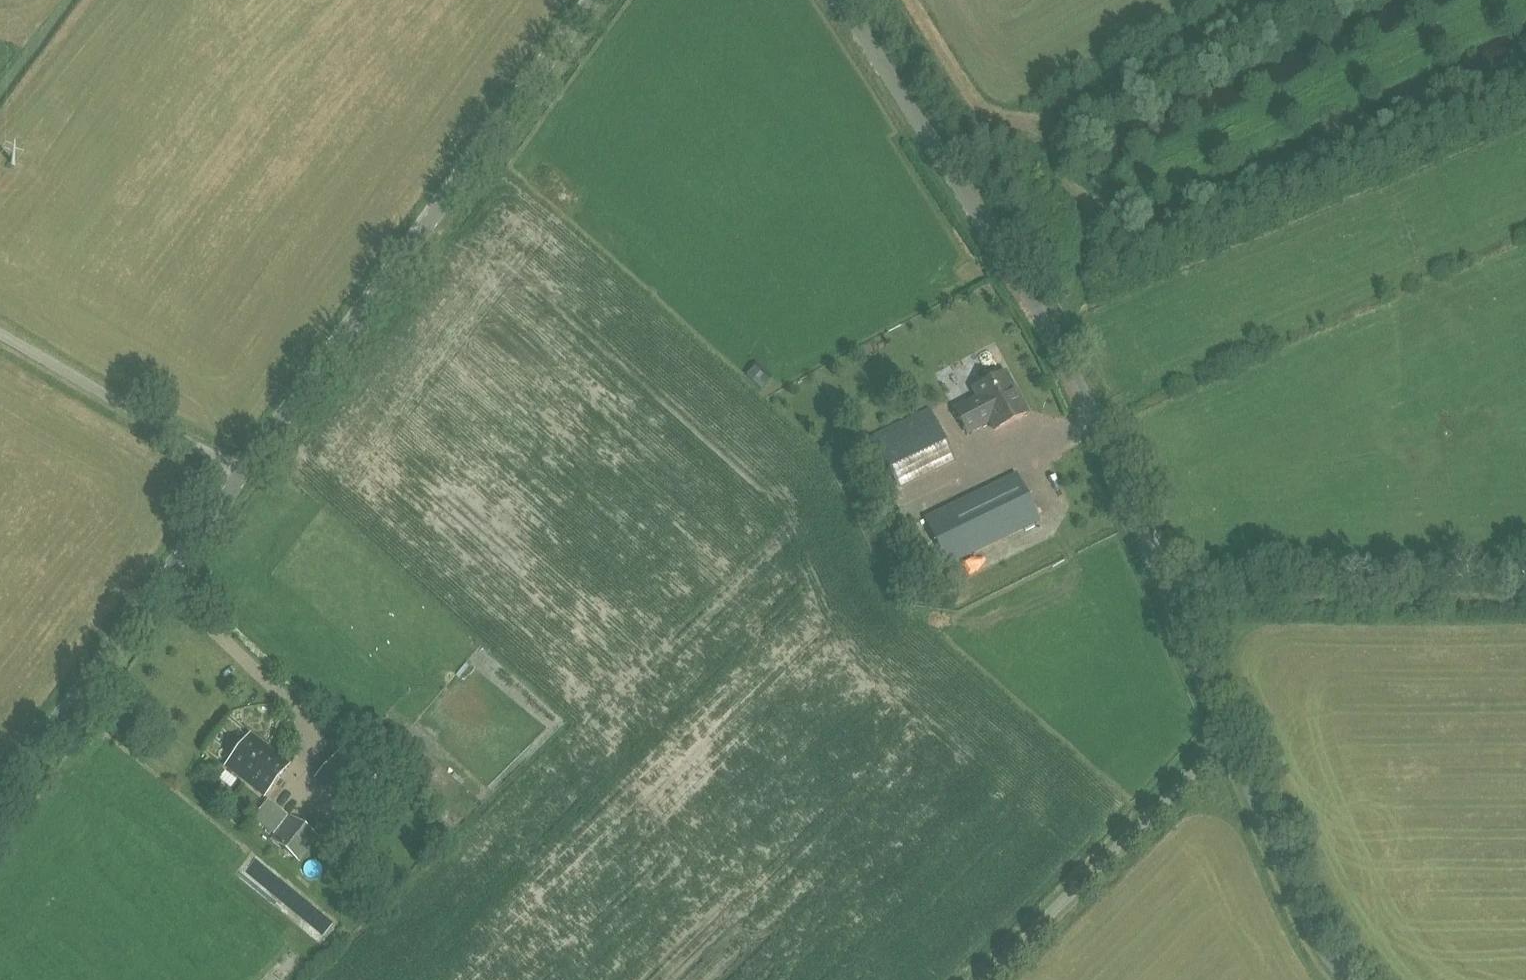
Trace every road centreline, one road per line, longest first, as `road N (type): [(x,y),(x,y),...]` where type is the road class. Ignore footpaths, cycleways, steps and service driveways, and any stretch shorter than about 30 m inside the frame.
road 1 (unclassified): [(0,801),(595,0)]
road 2 (unclassified): [(1228,740),(1119,480),(1023,295),(838,0)]
road 3 (unclassified): [(984,979),(1228,740)]
road 4 (track): [(242,475),(0,333)]
road 5 (unclassified): [(1343,979),(1302,915),(1228,740)]

